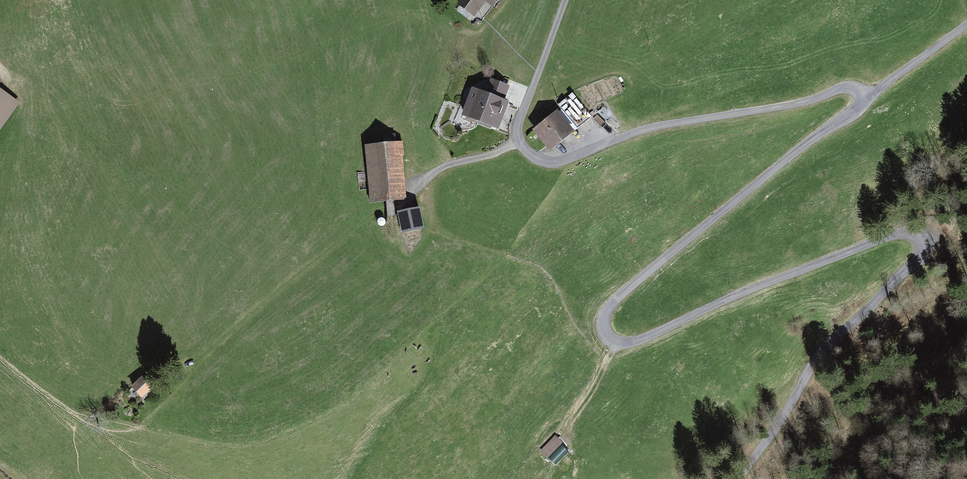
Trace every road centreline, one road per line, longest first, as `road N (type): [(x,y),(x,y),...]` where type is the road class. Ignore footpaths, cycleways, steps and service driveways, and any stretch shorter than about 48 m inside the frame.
road 1 (residential): [(876,89),(740,191),(611,305),(609,338),(642,339),(897,231),(921,240),(916,267),(823,352),(745,478)]
road 2 (track): [(520,142),(447,165),(417,185),(113,437),(85,437),(0,357)]
road 3 (residential): [(564,0),(519,128),(528,152),(551,164),(655,127),(783,109),(860,82),(876,89)]

